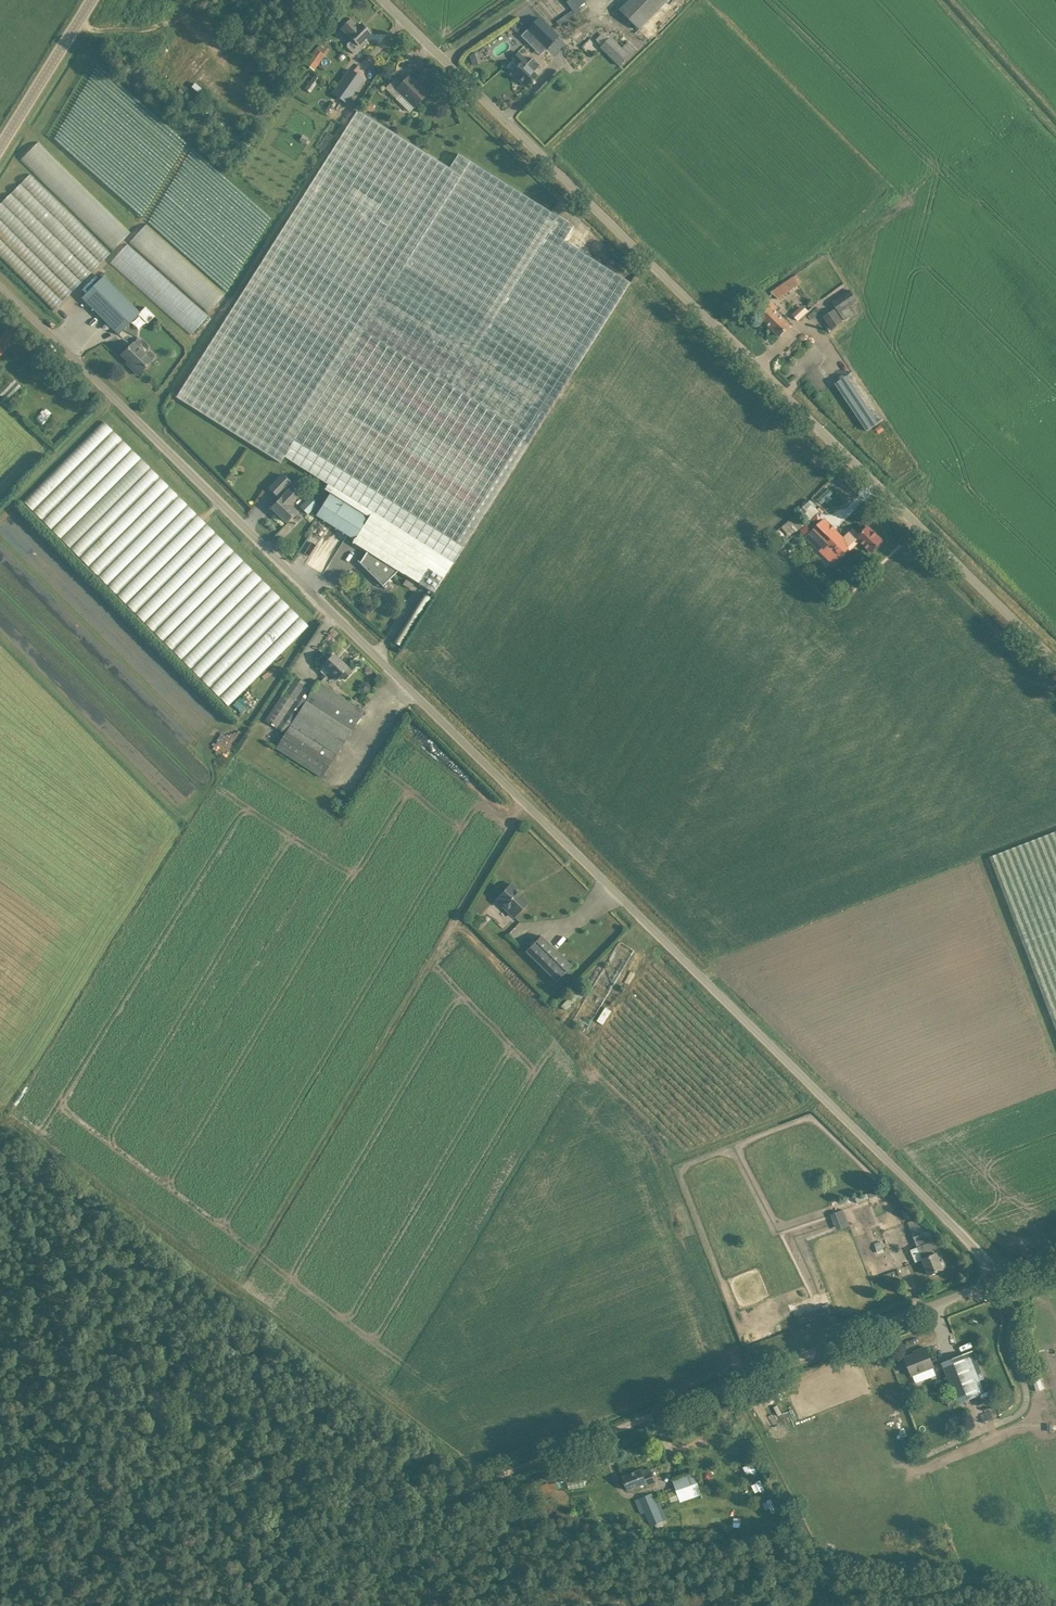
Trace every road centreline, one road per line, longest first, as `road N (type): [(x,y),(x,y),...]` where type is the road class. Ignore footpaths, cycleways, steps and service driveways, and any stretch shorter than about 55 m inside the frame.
road 1 (unclassified): [(998,1279),(991,1263),(0,285)]
road 2 (unclassified): [(1055,666),(382,0)]
road 3 (unclassified): [(577,1444),(998,1279)]
road 4 (track): [(732,1384),(826,1568),(884,1590),(980,1590),(1032,1605)]
road 5 (track): [(300,1605),(372,1530),(577,1444)]
road 6 (tertiary): [(0,150),(93,0)]

